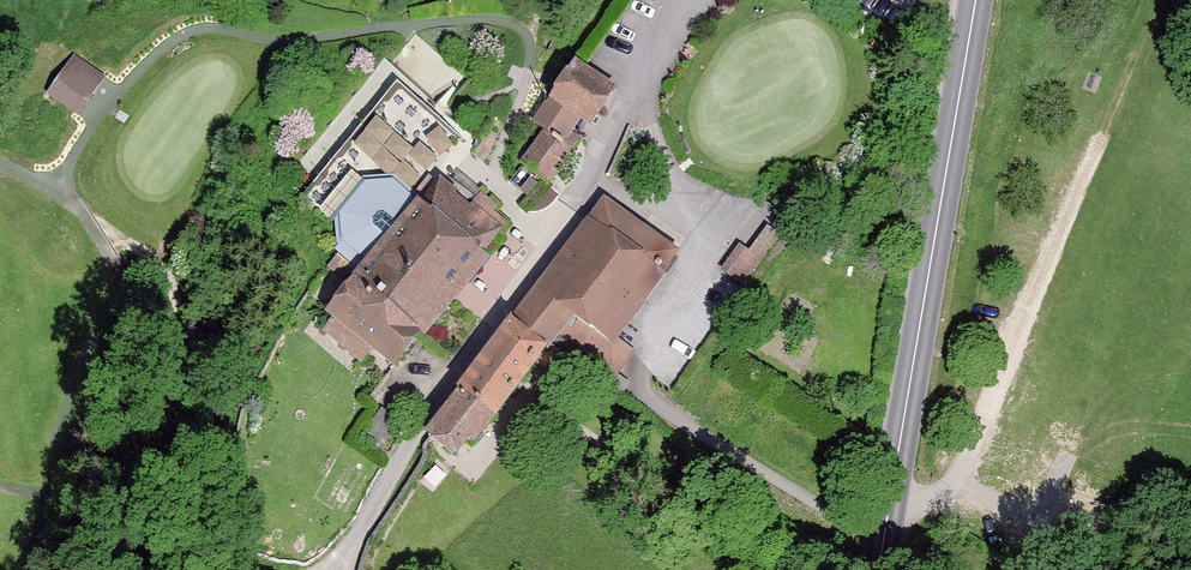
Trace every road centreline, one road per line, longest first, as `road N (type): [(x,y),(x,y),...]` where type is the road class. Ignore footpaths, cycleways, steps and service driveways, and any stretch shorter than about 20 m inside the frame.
road 1 (unclassified): [(704,0),(634,98),(566,233),(421,422),(341,569)]
road 2 (tertiary): [(976,0),(878,569)]
road 3 (track): [(1172,0),(966,473)]
road 4 (track): [(94,224),(170,275),(183,340),(179,512),(191,540),(237,569)]
road 5 (track): [(526,29),(538,52),(533,86),(501,185),(566,233)]

